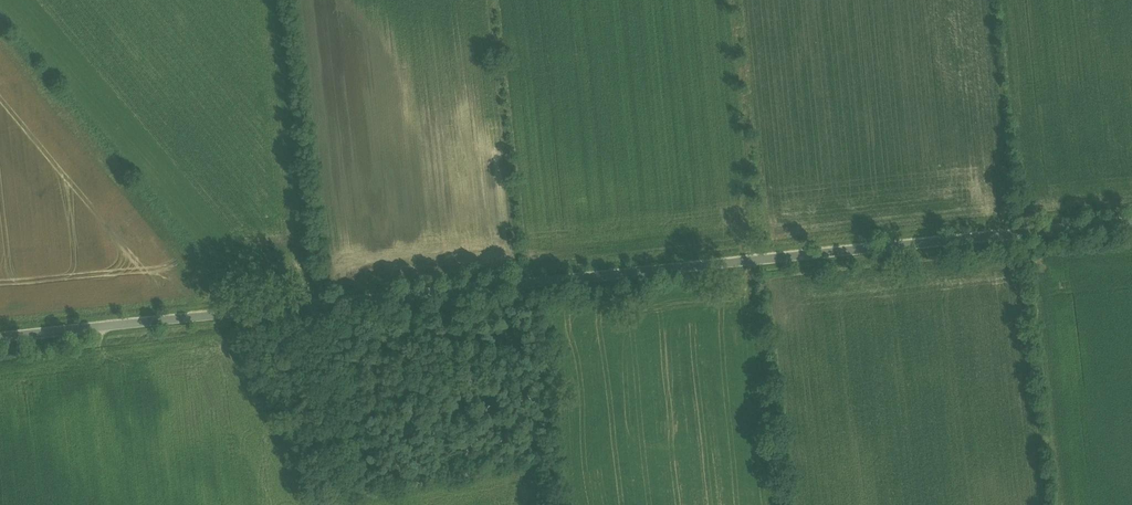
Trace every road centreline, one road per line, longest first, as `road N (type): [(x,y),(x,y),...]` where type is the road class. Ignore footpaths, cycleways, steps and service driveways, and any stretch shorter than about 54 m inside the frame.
road 1 (tertiary): [(1131,222),(0,337)]

